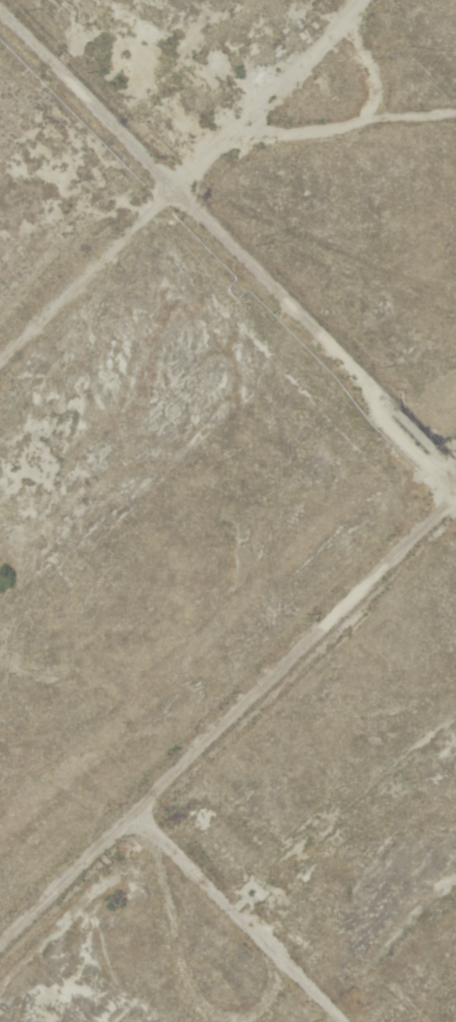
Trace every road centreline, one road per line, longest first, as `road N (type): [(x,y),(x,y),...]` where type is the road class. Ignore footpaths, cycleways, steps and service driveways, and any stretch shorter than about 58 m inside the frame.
road 1 (track): [(0,15),(455,485)]
road 2 (track): [(0,933),(117,799),(344,1021)]
road 3 (track): [(343,0),(0,351)]
road 4 (track): [(455,479),(310,641),(117,799)]

